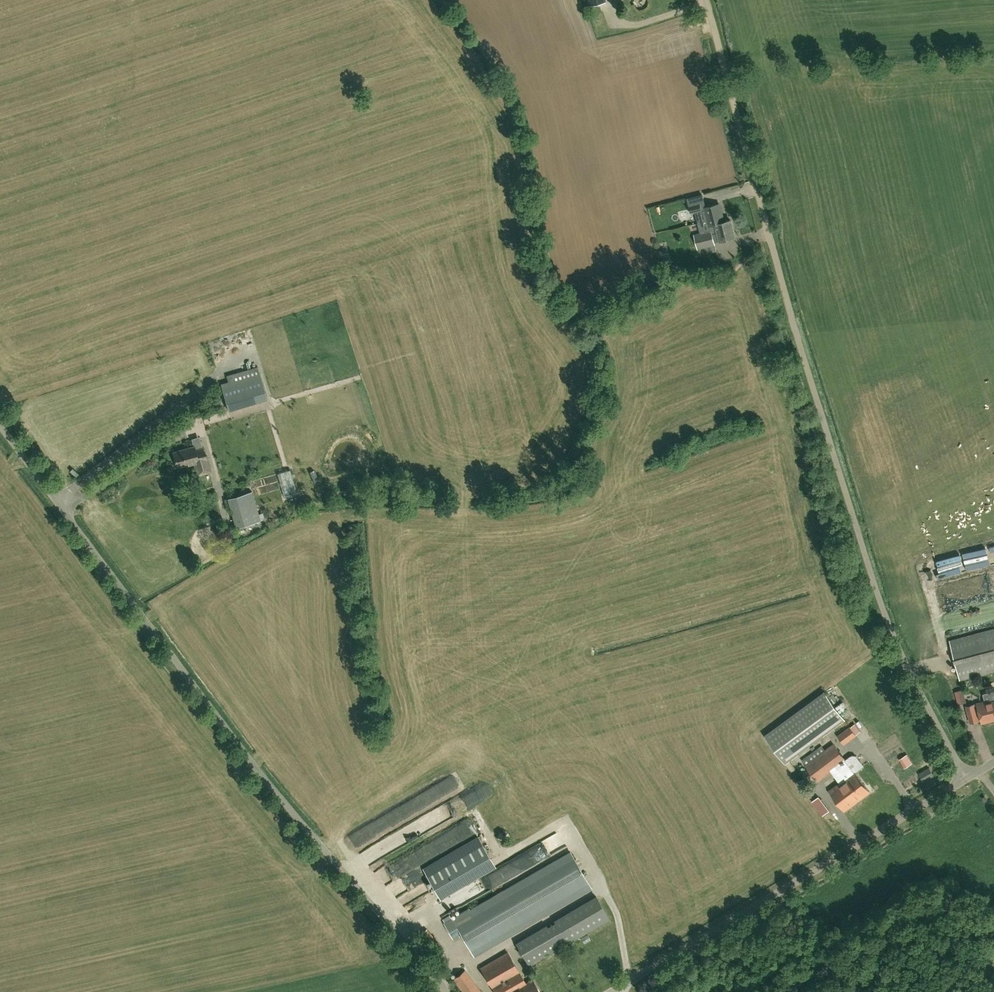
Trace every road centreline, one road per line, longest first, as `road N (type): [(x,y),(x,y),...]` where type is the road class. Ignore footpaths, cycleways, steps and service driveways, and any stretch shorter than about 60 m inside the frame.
road 1 (unclassified): [(966,780),(894,638),(868,563),(710,0)]
road 2 (unclassified): [(448,991),(250,760),(0,425)]
road 3 (unclassified): [(612,991),(966,780)]

